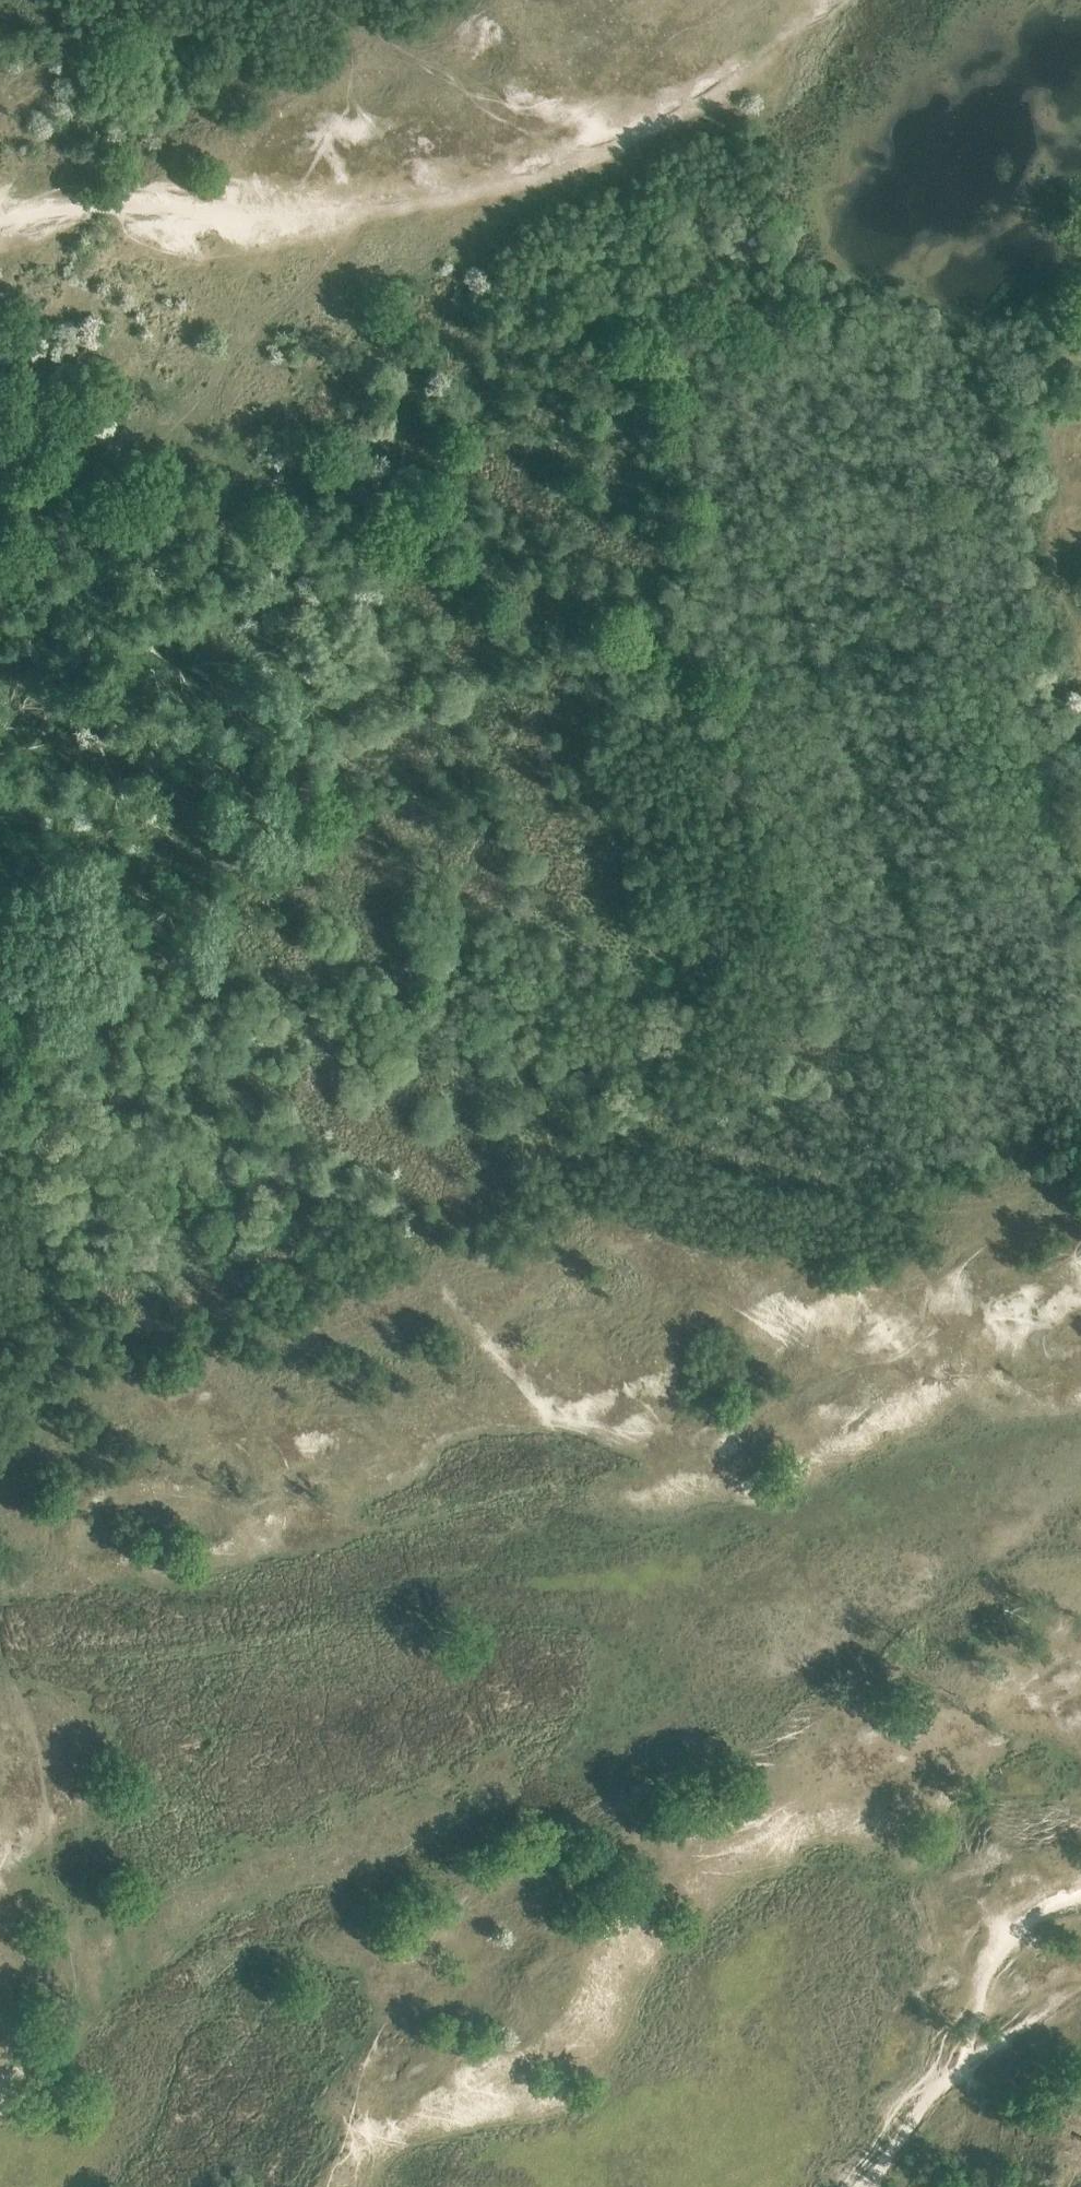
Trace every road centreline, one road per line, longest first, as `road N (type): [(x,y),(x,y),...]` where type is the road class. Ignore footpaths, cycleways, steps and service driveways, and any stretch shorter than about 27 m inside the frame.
road 1 (track): [(799,0),(693,90),(558,140),(412,179),(357,173),(159,218),(81,227),(0,260)]

